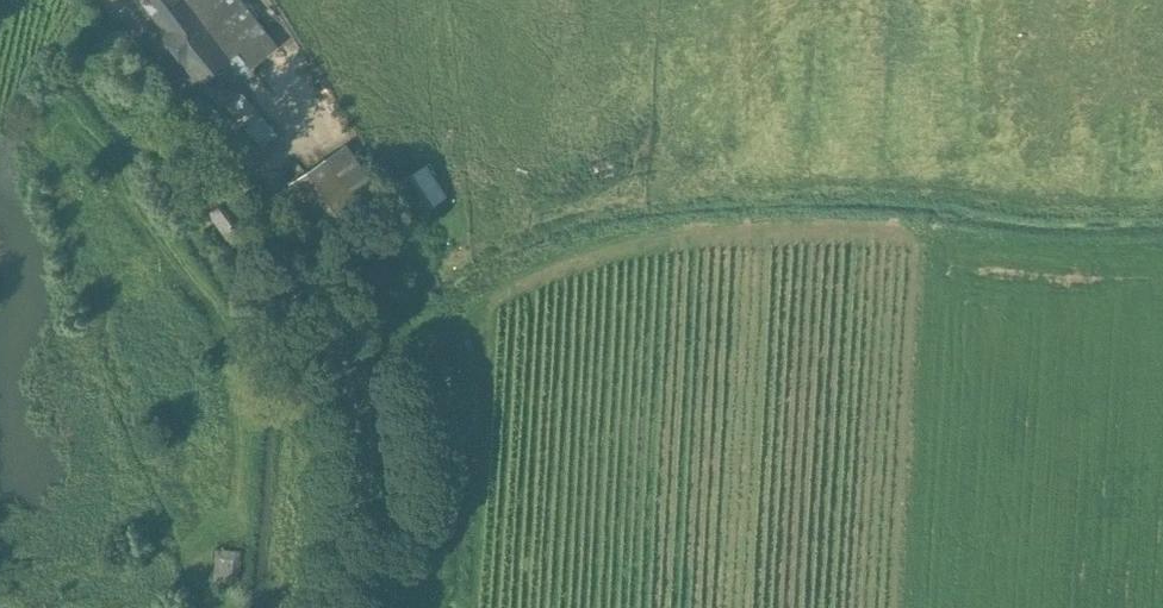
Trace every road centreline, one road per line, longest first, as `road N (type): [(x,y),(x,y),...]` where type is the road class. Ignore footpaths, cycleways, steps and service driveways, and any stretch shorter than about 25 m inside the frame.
road 1 (unclassified): [(345,607),(348,410),(316,288),(285,219),(111,0)]

